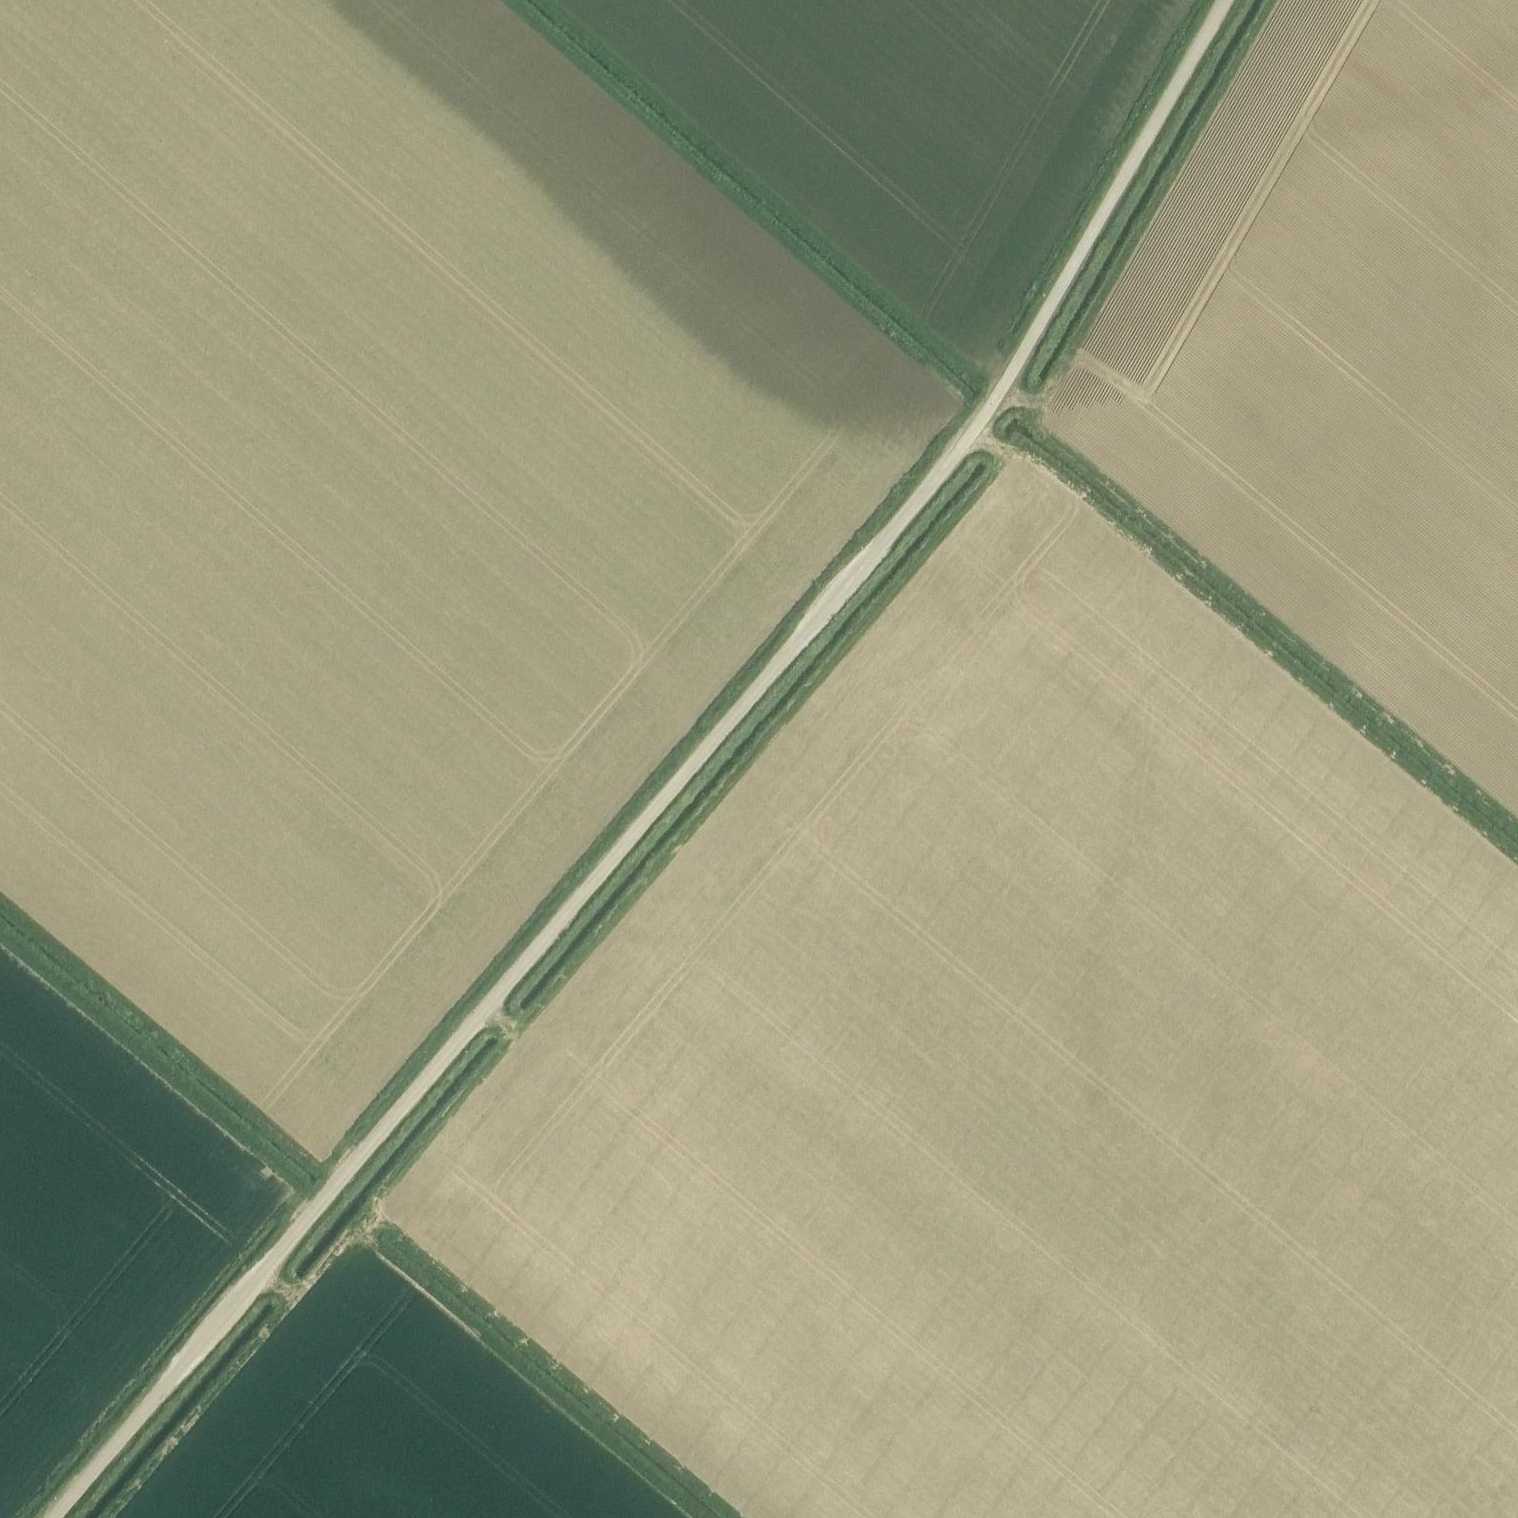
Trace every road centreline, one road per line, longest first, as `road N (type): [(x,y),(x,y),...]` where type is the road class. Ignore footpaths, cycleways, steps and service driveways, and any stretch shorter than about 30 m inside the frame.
road 1 (unclassified): [(53,1517),(944,467),(1053,326),(1232,0)]

